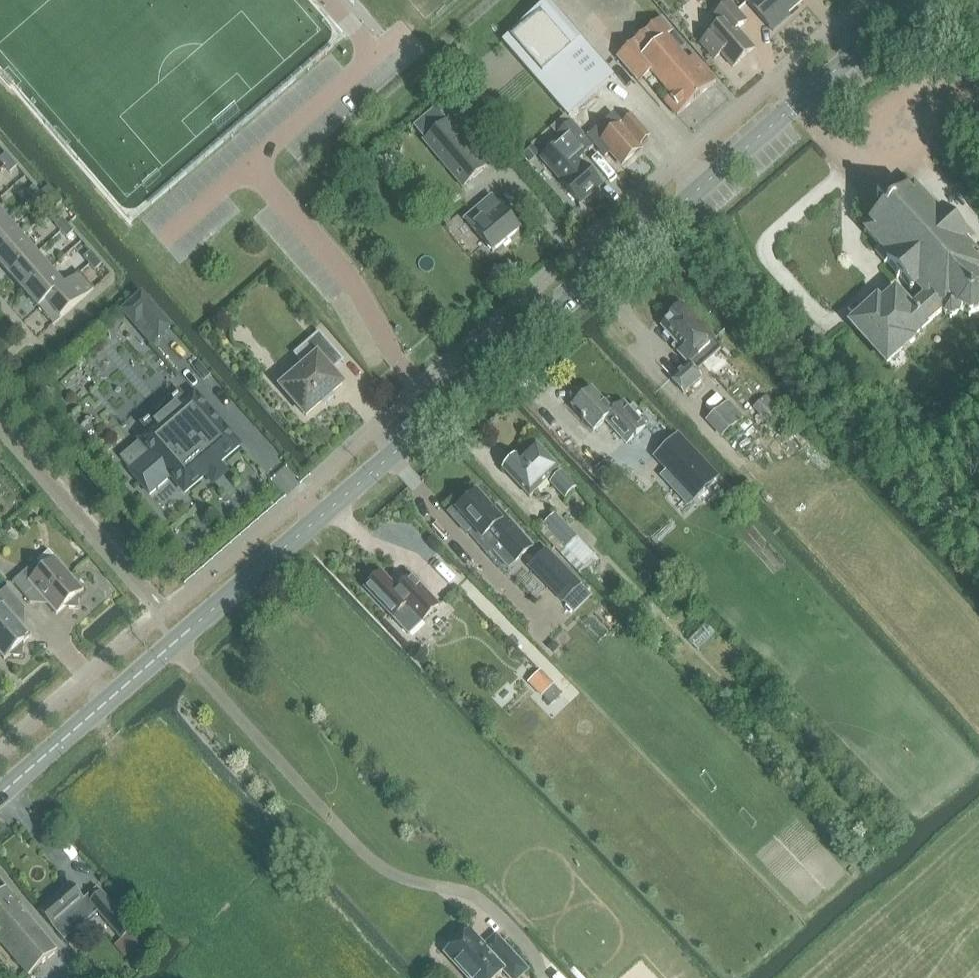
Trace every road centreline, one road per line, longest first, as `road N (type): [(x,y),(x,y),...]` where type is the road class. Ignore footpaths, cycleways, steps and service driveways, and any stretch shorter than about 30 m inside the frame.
road 1 (tertiary): [(0,796),(919,0)]

